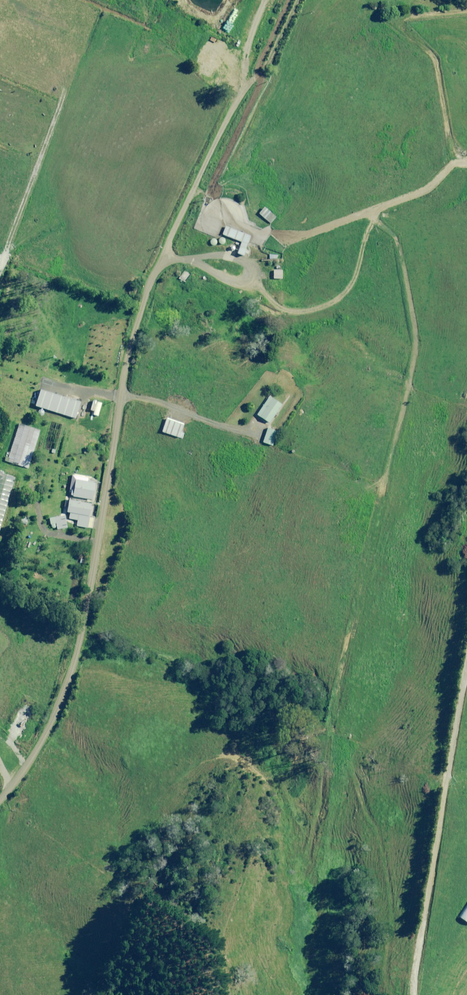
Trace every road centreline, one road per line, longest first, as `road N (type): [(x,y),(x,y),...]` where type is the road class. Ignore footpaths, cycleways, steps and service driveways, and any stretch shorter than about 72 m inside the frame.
road 1 (unclassified): [(0,797),(31,759),(85,619),(150,244),(280,0)]
road 2 (track): [(166,215),(245,232),(360,218),(460,160),(466,164)]
road 3 (track): [(466,714),(417,861),(412,994)]

